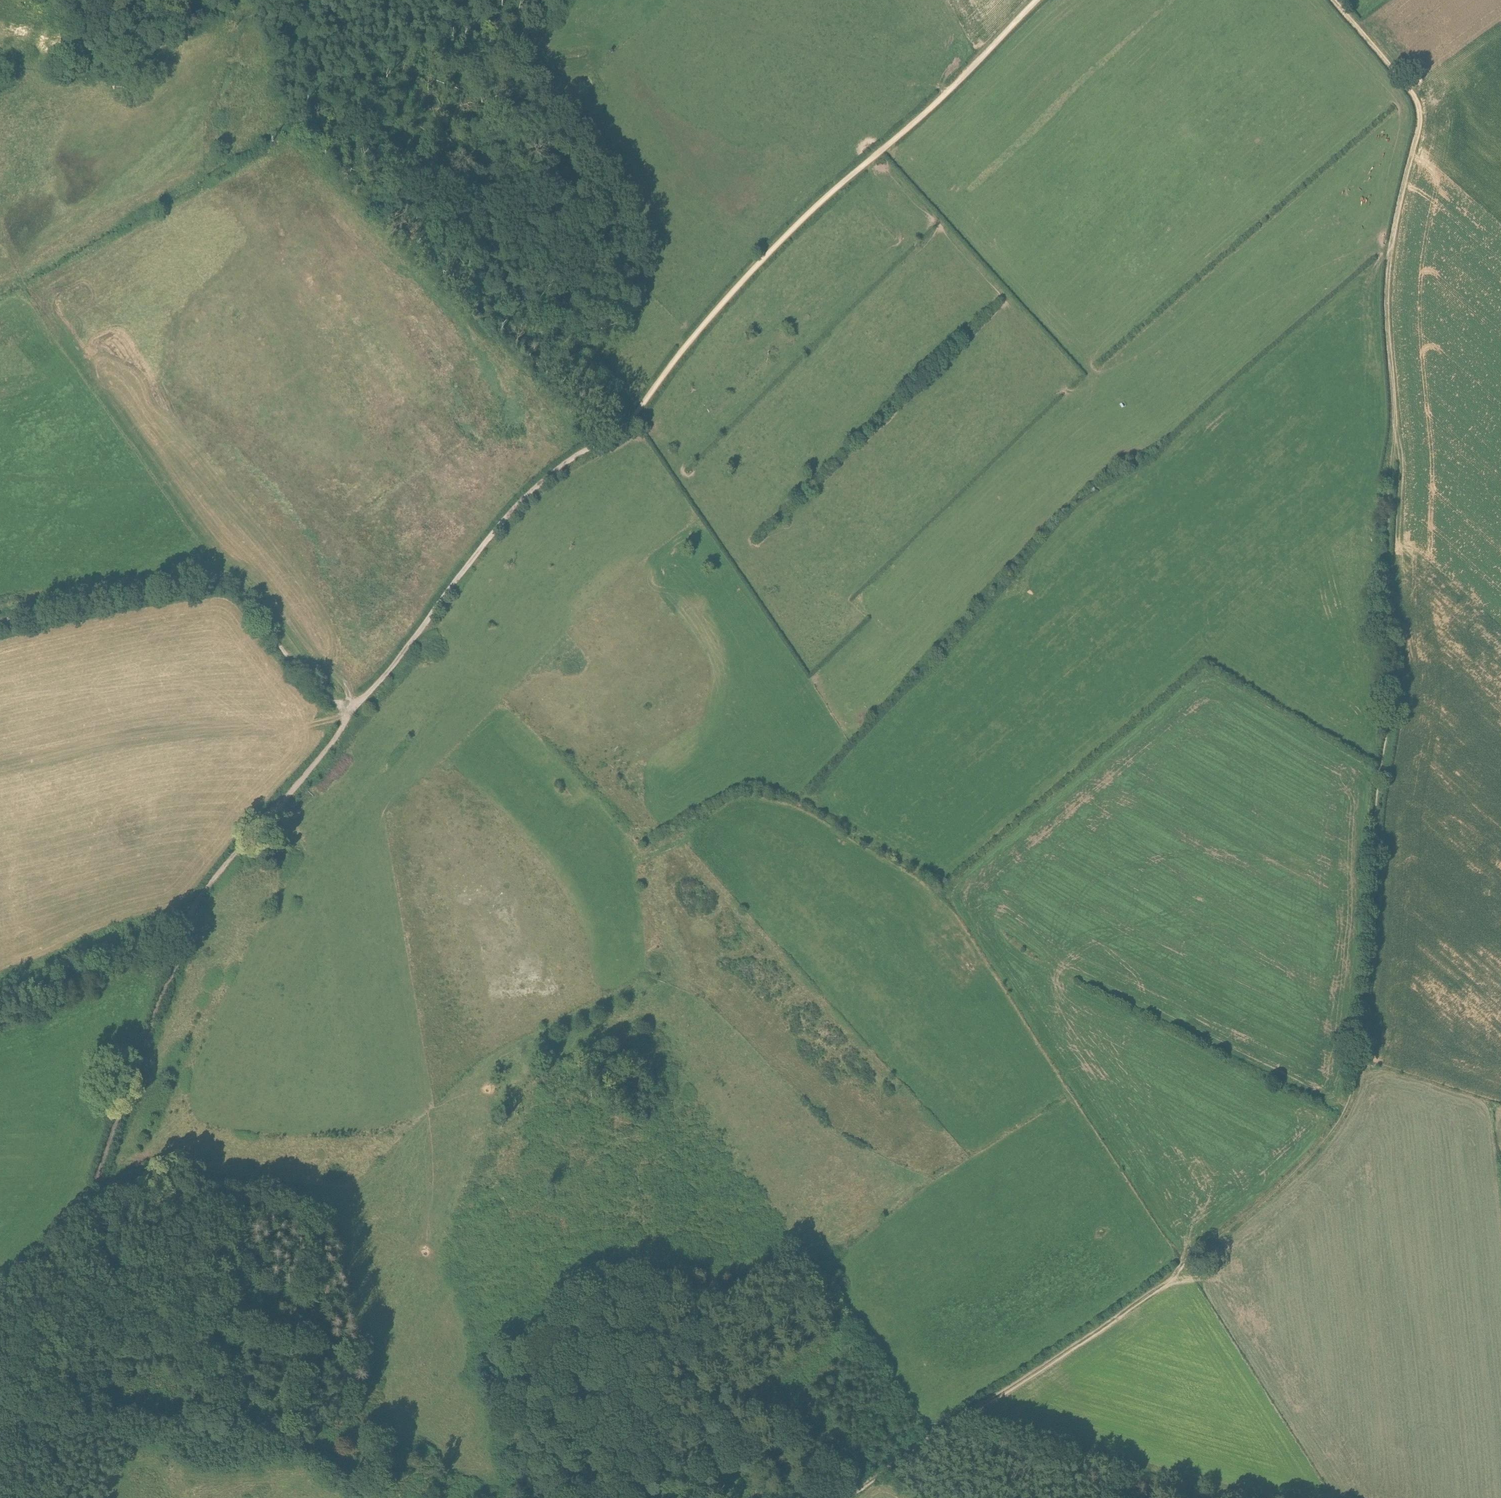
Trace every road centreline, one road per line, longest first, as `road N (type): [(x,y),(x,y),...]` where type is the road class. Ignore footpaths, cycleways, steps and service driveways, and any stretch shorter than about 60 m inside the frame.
road 1 (track): [(1333,0),(1406,86),(1419,114),(1386,295),(1395,424),(1383,603),(1393,689),(1352,1093),(1322,1143),(1252,1210),(1109,1322),(850,1497)]
road 2 (unclassified): [(632,417),(772,249),(943,97),(1036,0)]
road 3 (track): [(0,1304),(89,1202),(189,914)]
road 4 (track): [(349,711),(301,673),(243,590),(228,581),(171,581),(0,620)]
road 5 (track): [(349,711),(400,659),(488,537),(535,487),(632,417)]
road 6 (track): [(189,914),(349,711)]

